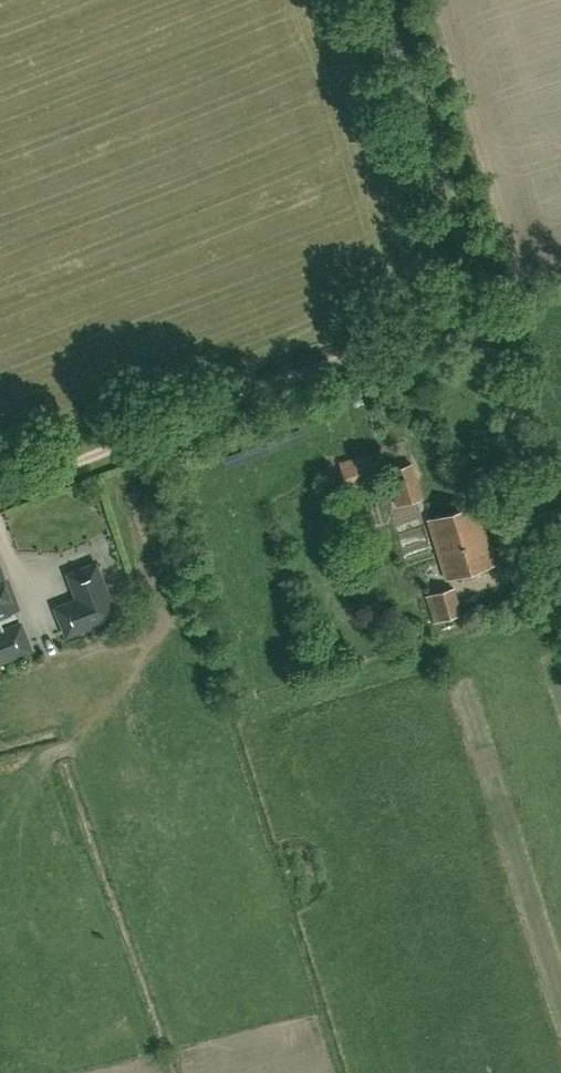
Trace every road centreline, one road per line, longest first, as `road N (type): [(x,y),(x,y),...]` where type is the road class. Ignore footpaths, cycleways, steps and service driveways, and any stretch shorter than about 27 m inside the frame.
road 1 (unclassified): [(560,527),(391,0)]
road 2 (track): [(0,490),(490,301)]

